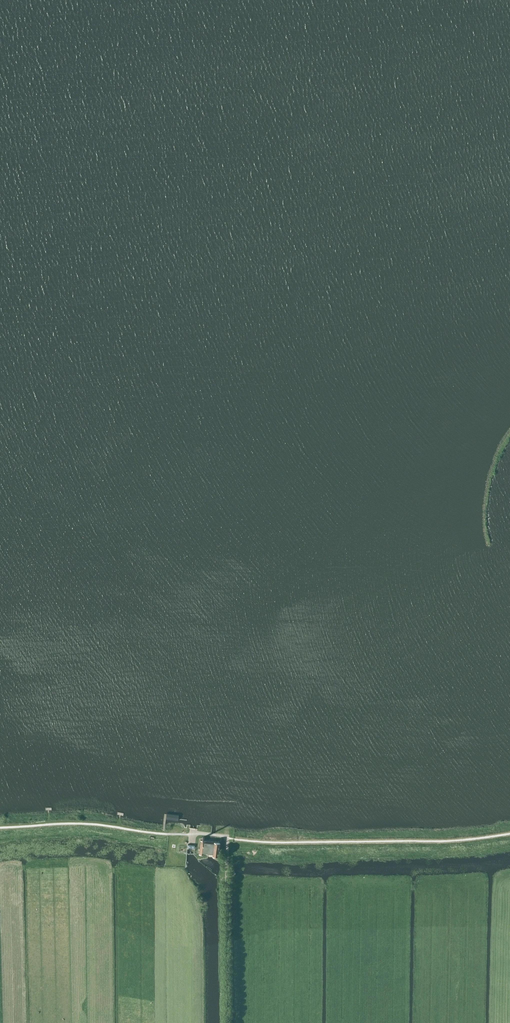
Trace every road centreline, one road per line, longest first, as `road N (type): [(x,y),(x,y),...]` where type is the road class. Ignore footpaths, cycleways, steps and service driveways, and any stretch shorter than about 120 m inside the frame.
road 1 (unclassified): [(228,1022),(228,838)]

